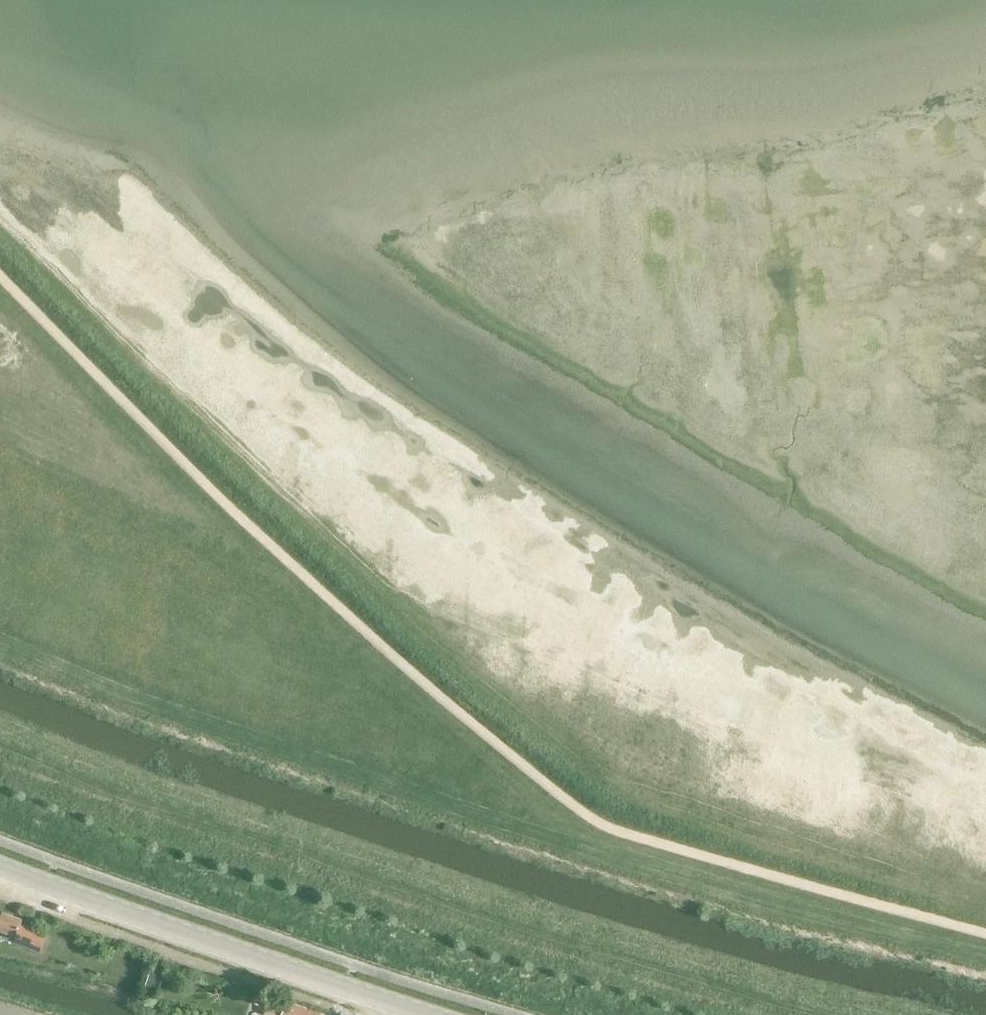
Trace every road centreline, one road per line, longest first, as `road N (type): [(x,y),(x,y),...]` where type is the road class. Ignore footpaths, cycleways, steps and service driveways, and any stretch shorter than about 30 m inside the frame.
road 1 (tertiary): [(422,1014),(0,870)]

